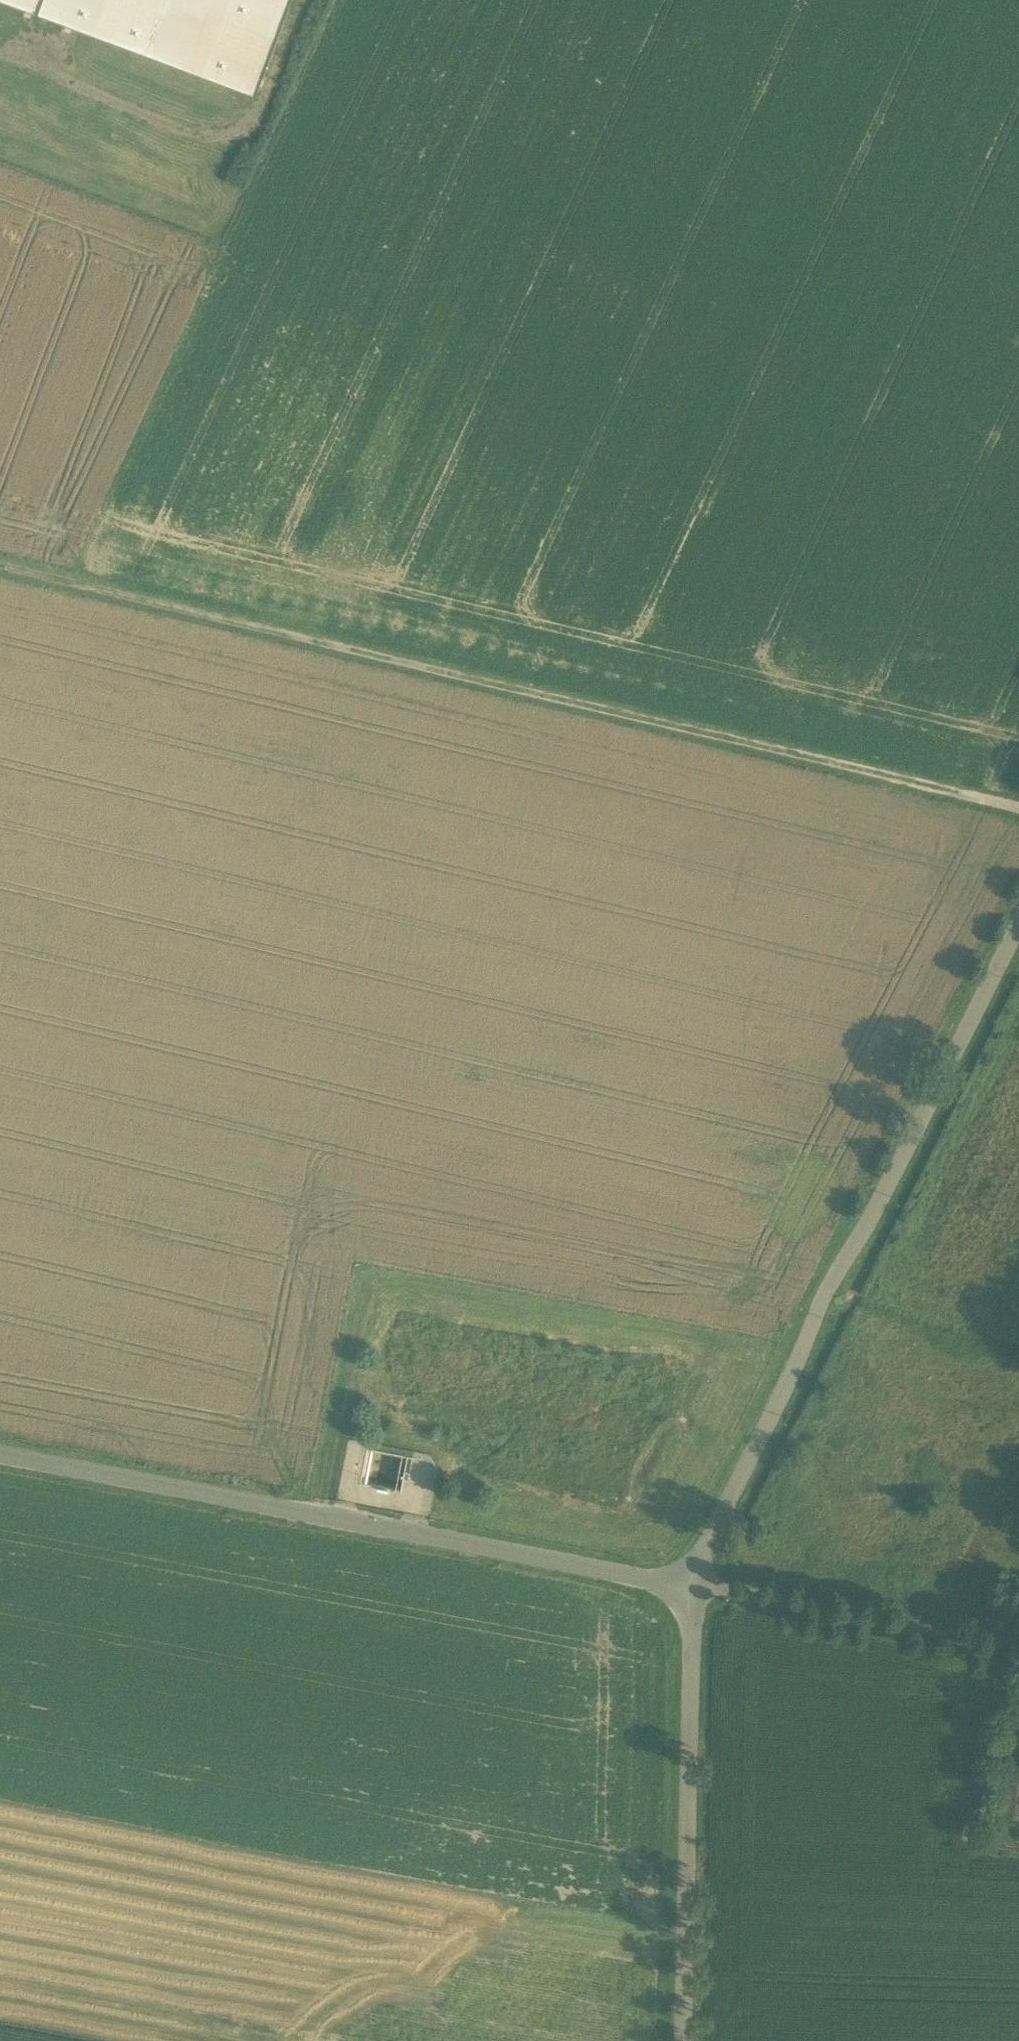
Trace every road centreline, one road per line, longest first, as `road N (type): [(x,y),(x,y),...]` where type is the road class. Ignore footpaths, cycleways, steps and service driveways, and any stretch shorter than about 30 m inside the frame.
road 1 (track): [(1018,809),(0,564)]
road 2 (unclassified): [(696,1586),(739,1483),(1018,933)]
road 3 (unclassified): [(696,1586),(0,1457)]
road 4 (unclassified): [(680,2040),(696,1586)]

